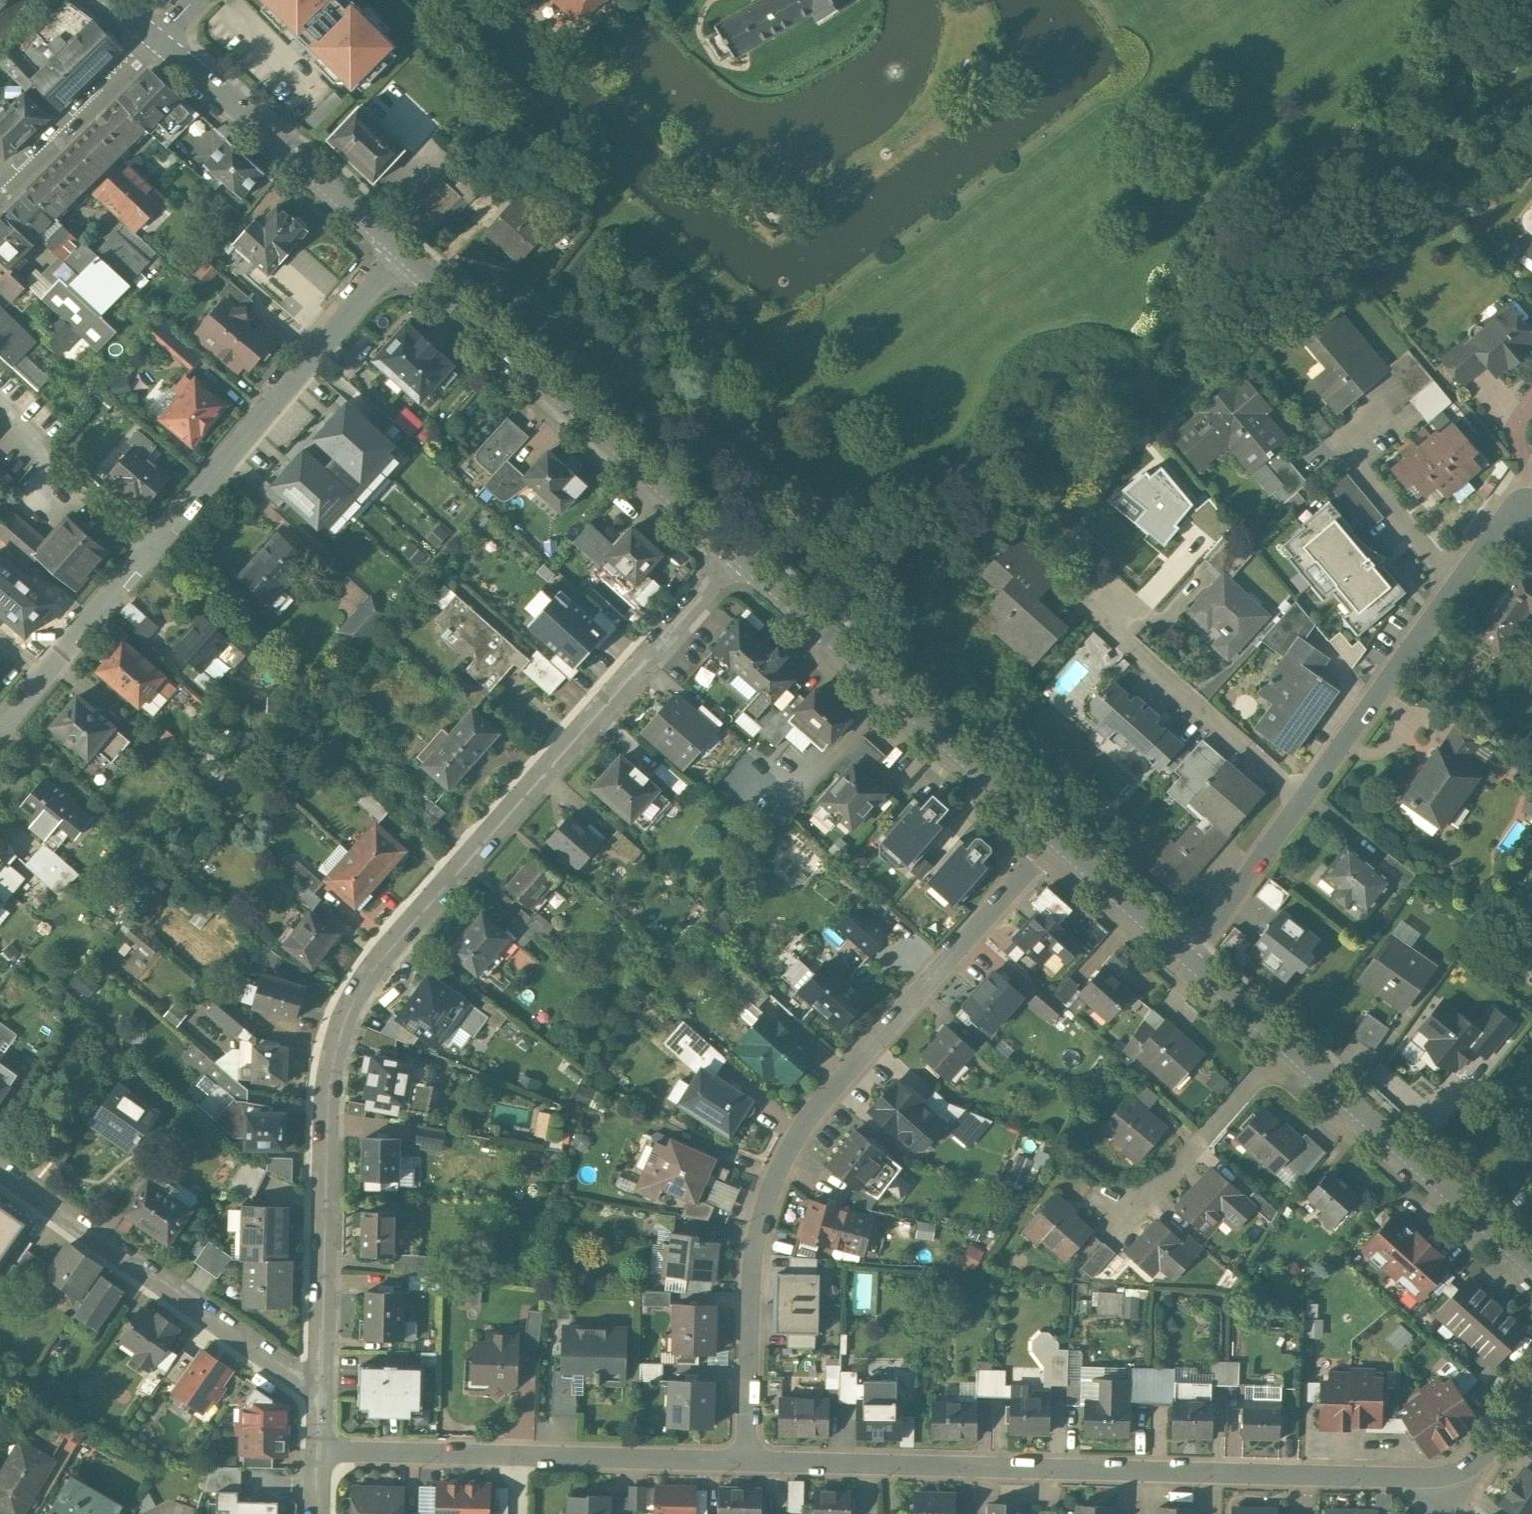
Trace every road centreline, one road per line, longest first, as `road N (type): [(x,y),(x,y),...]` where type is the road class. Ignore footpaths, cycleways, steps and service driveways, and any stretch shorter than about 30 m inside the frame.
road 1 (residential): [(321,1382),(330,1086),(348,1005),(413,915),(735,554)]
road 2 (residential): [(746,1459),(754,1231),(786,1149),(1057,837)]
road 3 (residential): [(1452,1492),(1424,1478),(746,1459)]
road 4 (residential): [(1186,956),(1492,530),(1526,513),(1531,523)]
road 5 (tertiary): [(1531,1265),(1186,956)]
road 6 (tertiary): [(735,554),(396,250)]
road 7 (tertiary): [(1057,837),(735,554)]
road 8 (residential): [(746,1459),(321,1452)]
road 9 (residential): [(0,1172),(291,1382),(321,1382)]
road 10 (residential): [(149,549),(396,250)]
road 11 (tertiary): [(396,250),(158,37)]
road 12 (residential): [(0,724),(149,549)]
road 13 (residential): [(158,37),(0,190)]
road 14 (residential): [(0,413),(149,549)]
road 15 (tertiary): [(1186,956),(1057,837)]
road 16 (residential): [(1452,1492),(1531,1378)]

